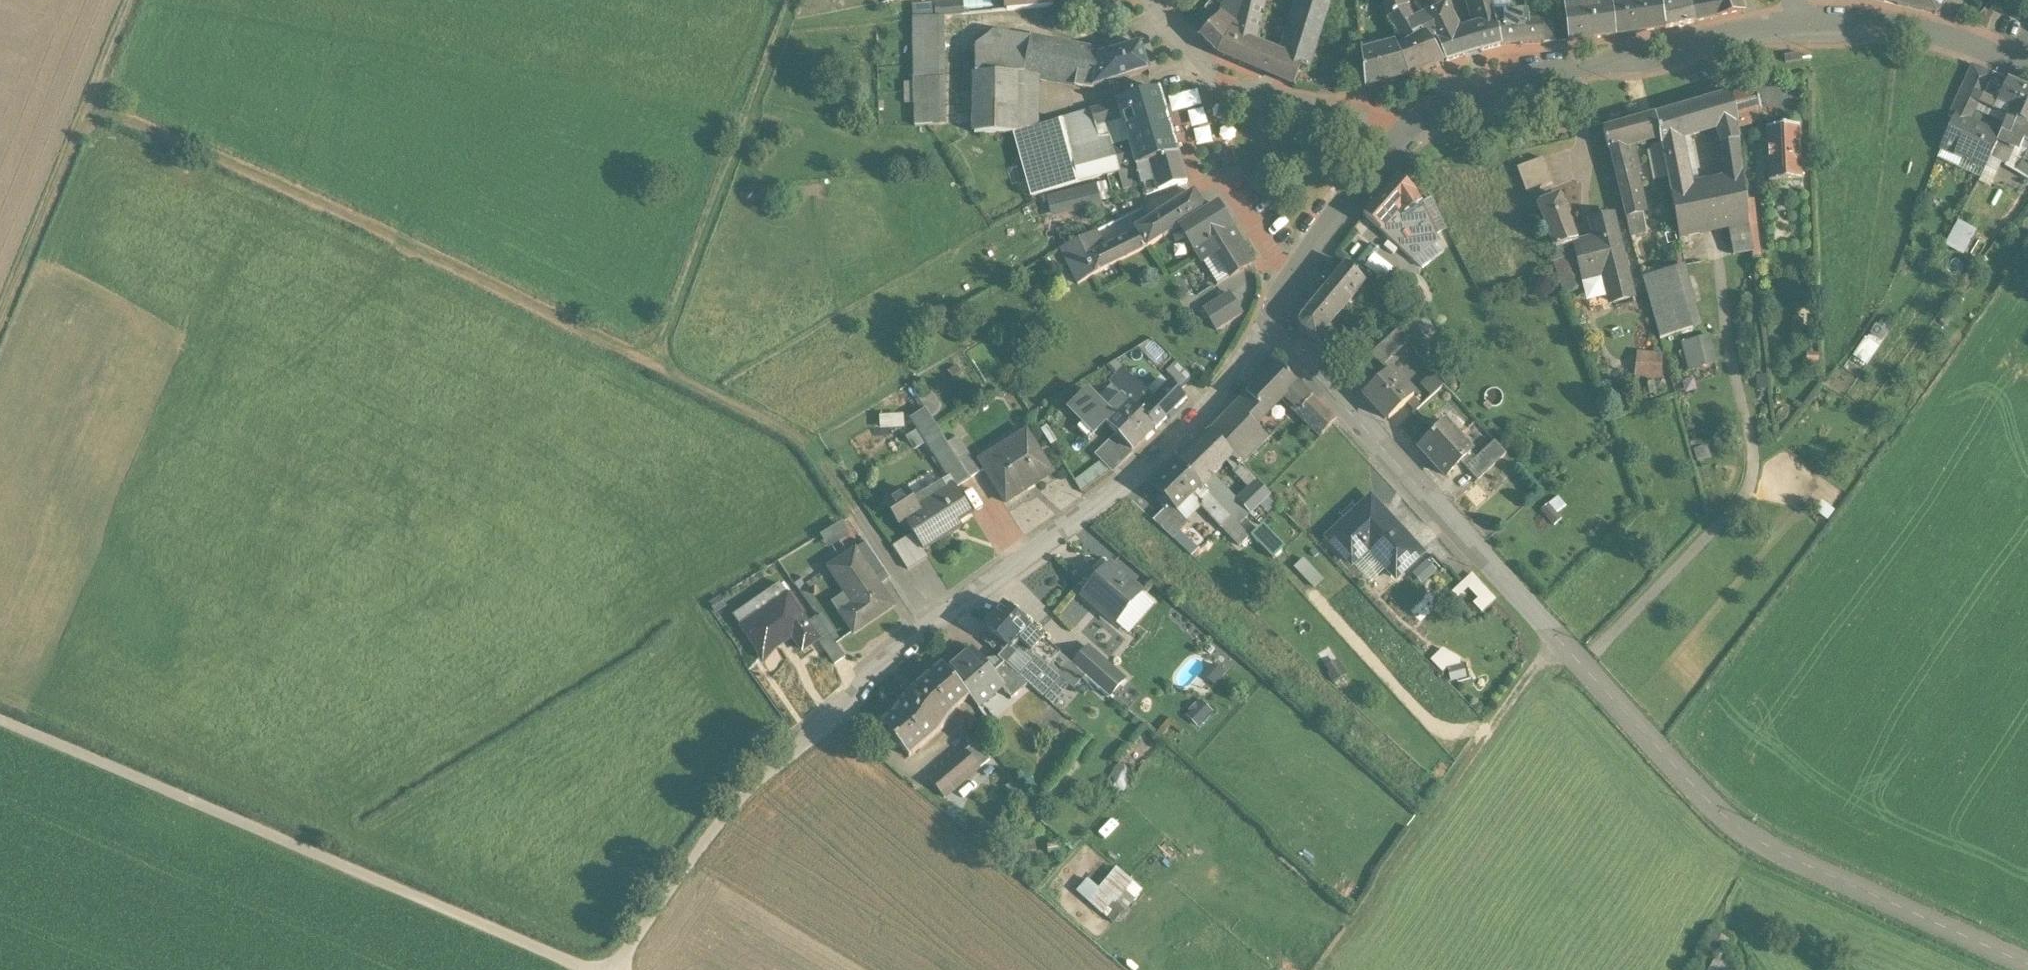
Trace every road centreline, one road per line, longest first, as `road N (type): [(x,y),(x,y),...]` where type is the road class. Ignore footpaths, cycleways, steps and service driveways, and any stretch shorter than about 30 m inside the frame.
road 1 (track): [(935,626),(813,445),(91,106)]
road 2 (tertiary): [(2027,961),(1748,835),(1308,372),(1281,333)]
road 3 (track): [(0,715),(597,969)]
road 4 (residential): [(789,742),(876,666),(1154,460),(1281,333)]
road 5 (track): [(1586,664),(1753,487),(1715,260)]
road 6 (track): [(1315,969),(1562,641)]
road 7 (track): [(796,0),(653,367)]
road 8 (track): [(0,316),(134,0)]
road 9 (track): [(612,969),(718,811),(789,742)]
road 10 (residential): [(1389,145),(1342,115),(1287,105),(1215,72),(1152,0)]
road 11 (residential): [(1791,20),(1879,18),(2027,73)]
road 12 (residential): [(1389,145),(1469,98),(1599,68)]
road 13 (residential): [(1281,333),(1279,299),(1389,145)]
road 14 (track): [(758,110),(889,146),(927,142),(954,131),(954,121)]
road 15 (residential): [(1712,38),(1686,36),(1615,54),(1599,68)]

